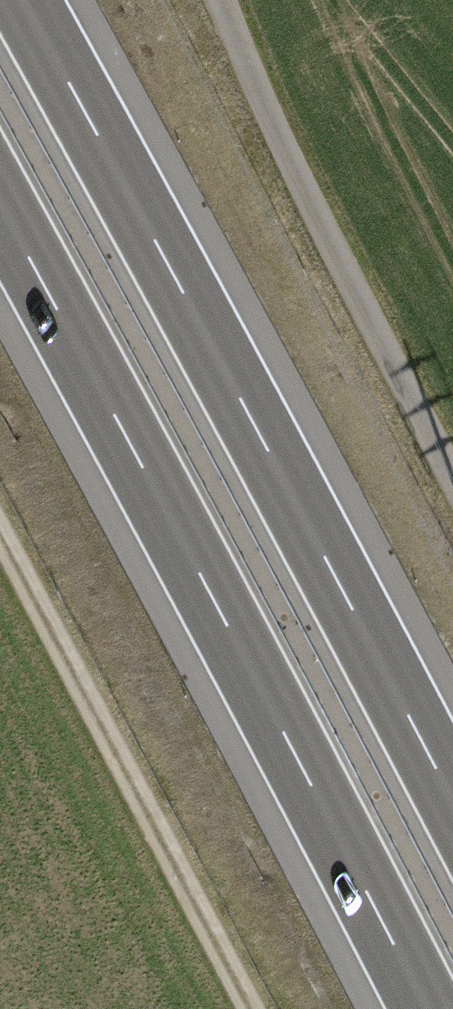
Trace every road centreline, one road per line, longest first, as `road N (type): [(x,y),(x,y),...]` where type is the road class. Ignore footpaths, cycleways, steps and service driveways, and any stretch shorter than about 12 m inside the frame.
road 1 (motorway): [(452,801),(22,0)]
road 2 (motorway): [(0,210),(427,1008)]
road 3 (track): [(0,531),(249,1008)]
road 4 (track): [(452,475),(291,164),(222,0)]

